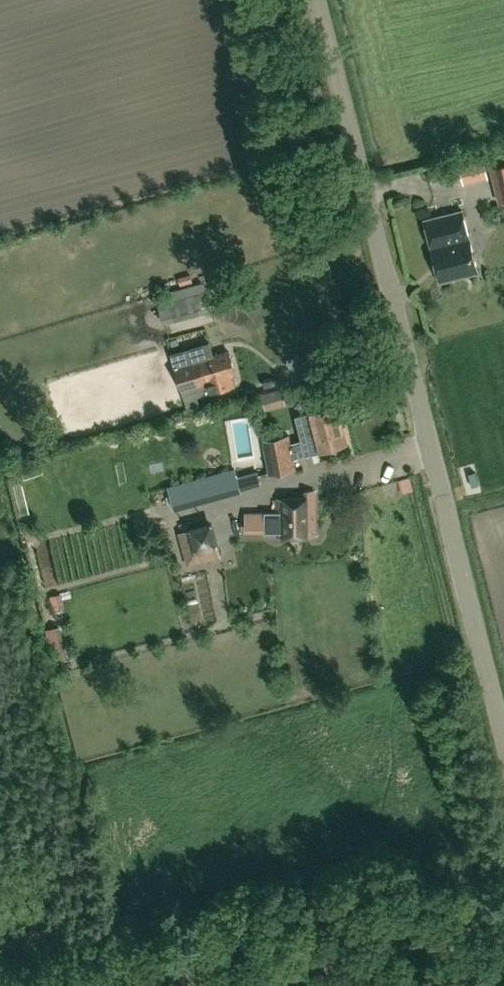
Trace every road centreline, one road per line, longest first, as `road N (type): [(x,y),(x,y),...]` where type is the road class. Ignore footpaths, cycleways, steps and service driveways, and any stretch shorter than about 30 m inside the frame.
road 1 (unclassified): [(503,749),(316,0)]

